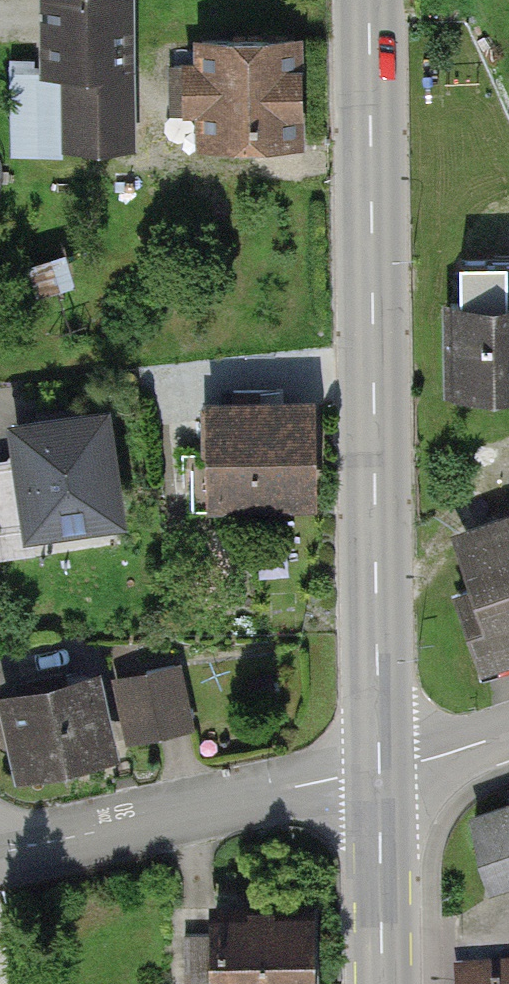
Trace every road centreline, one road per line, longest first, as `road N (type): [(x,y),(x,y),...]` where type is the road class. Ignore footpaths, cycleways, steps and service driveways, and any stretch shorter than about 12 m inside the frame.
road 1 (secondary): [(369,0),(379,770)]
road 2 (residential): [(0,847),(379,770)]
road 3 (secondary): [(379,770),(382,983)]
road 4 (residential): [(379,770),(508,734)]

